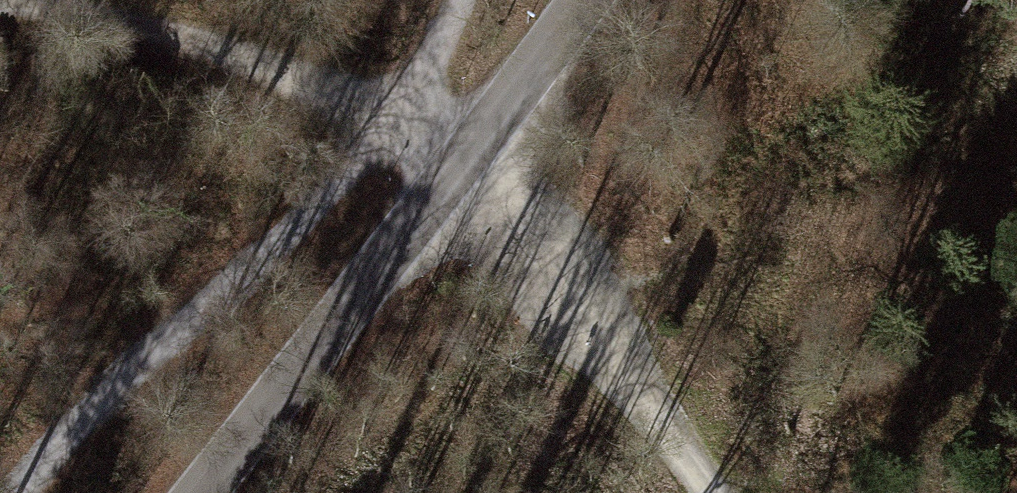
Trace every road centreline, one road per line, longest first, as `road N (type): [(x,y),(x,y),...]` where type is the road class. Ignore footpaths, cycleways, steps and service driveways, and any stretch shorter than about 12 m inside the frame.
road 1 (track): [(456,0),(379,130),(294,228),(74,405),(16,492)]
road 2 (tertiary): [(190,492),(573,0)]
road 3 (track): [(439,180),(379,130),(281,78),(106,15),(0,3)]
road 4 (track): [(439,180),(552,300),(703,492)]

